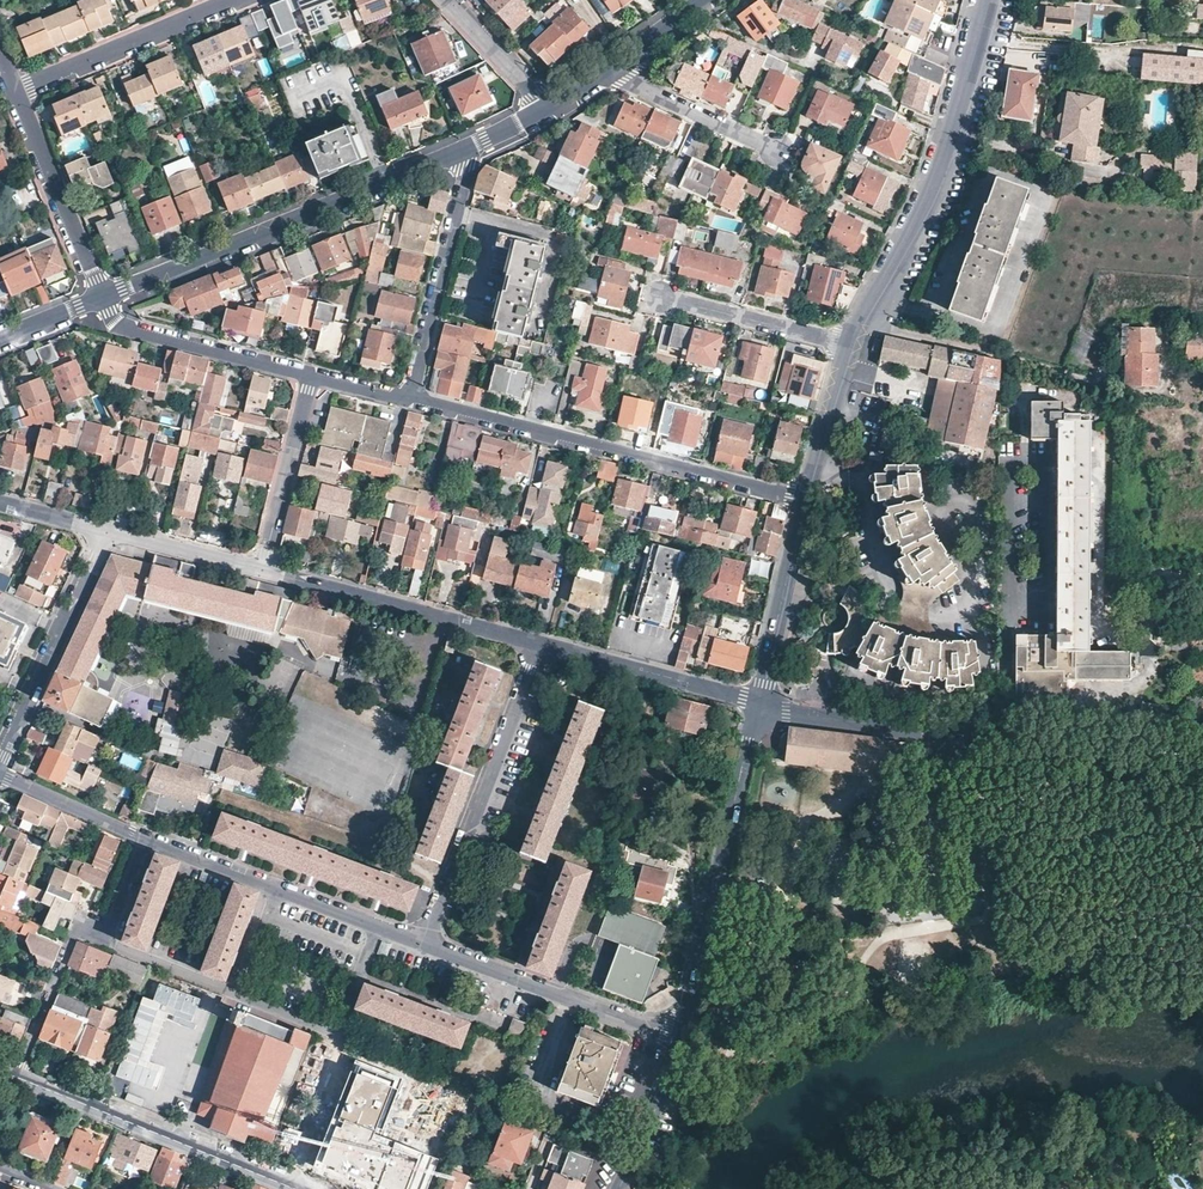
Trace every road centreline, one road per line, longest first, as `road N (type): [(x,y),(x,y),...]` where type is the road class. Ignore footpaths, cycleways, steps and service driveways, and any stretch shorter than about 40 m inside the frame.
road 1 (residential): [(1202,763),(762,704)]
road 2 (residential): [(807,498),(410,394)]
road 3 (residential): [(459,154),(102,298)]
road 4 (residential): [(849,346),(934,183),(988,0)]
road 5 (residential): [(679,1039),(762,704)]
road 6 (residential): [(539,641),(425,947)]
road 7 (residential): [(301,1188),(19,1075)]
road 8 (residential): [(262,568),(539,641)]
road 9 (residential): [(679,1039),(425,947)]
road 10 (residential): [(0,762),(110,529)]
road 11 (residential): [(105,943),(235,995),(275,890)]
road 12 (residential): [(410,394),(463,186),(459,154)]
road 13 (residential): [(14,92),(229,0)]
road 14 (residential): [(539,641),(762,704)]
road 15 (residential): [(310,376),(120,325),(102,298)]
road 16 (residential): [(102,298),(14,92)]
road 17 (residential): [(762,704),(807,498)]
road 18 (residential): [(262,568),(310,376)]
road 19 (residential): [(664,297),(849,346)]
road 20 (residential): [(608,69),(777,149)]
road 21 (residential): [(612,1188),(649,1125),(679,1039)]
road 22 (residential): [(425,947),(275,890)]
road 23 (residential): [(146,837),(0,774)]
road 24 (residential): [(807,498),(849,346)]
road 25 (residential): [(110,529),(262,568)]
road 26 (residential): [(76,932),(19,1075)]
road 27 (residential): [(446,0),(549,107)]
road 28 (residential): [(275,890),(146,837)]

